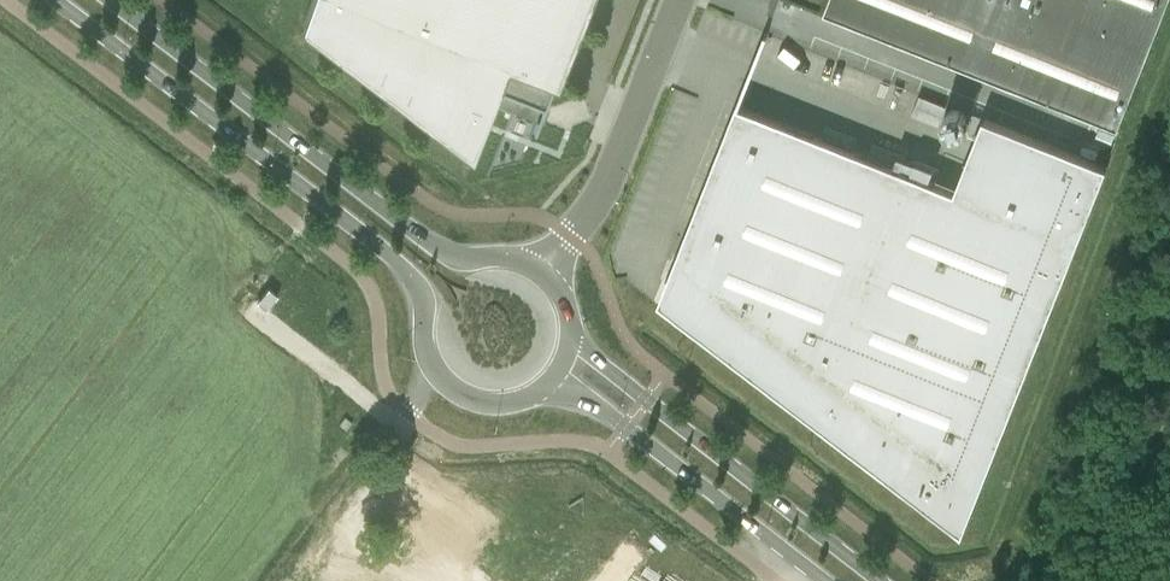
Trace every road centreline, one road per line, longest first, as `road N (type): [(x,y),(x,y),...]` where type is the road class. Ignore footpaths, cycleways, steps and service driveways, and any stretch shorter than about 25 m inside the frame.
road 1 (secondary): [(51,0),(401,270),(420,297),(428,364),(449,389),(505,404),(547,386)]
road 2 (secondary): [(542,272),(500,256),(445,255),(108,0)]
road 3 (secondary): [(875,580),(570,335)]
road 4 (secondary): [(547,386),(622,429),(823,580)]
road 5 (unclassified): [(679,0),(621,156),(542,272)]

